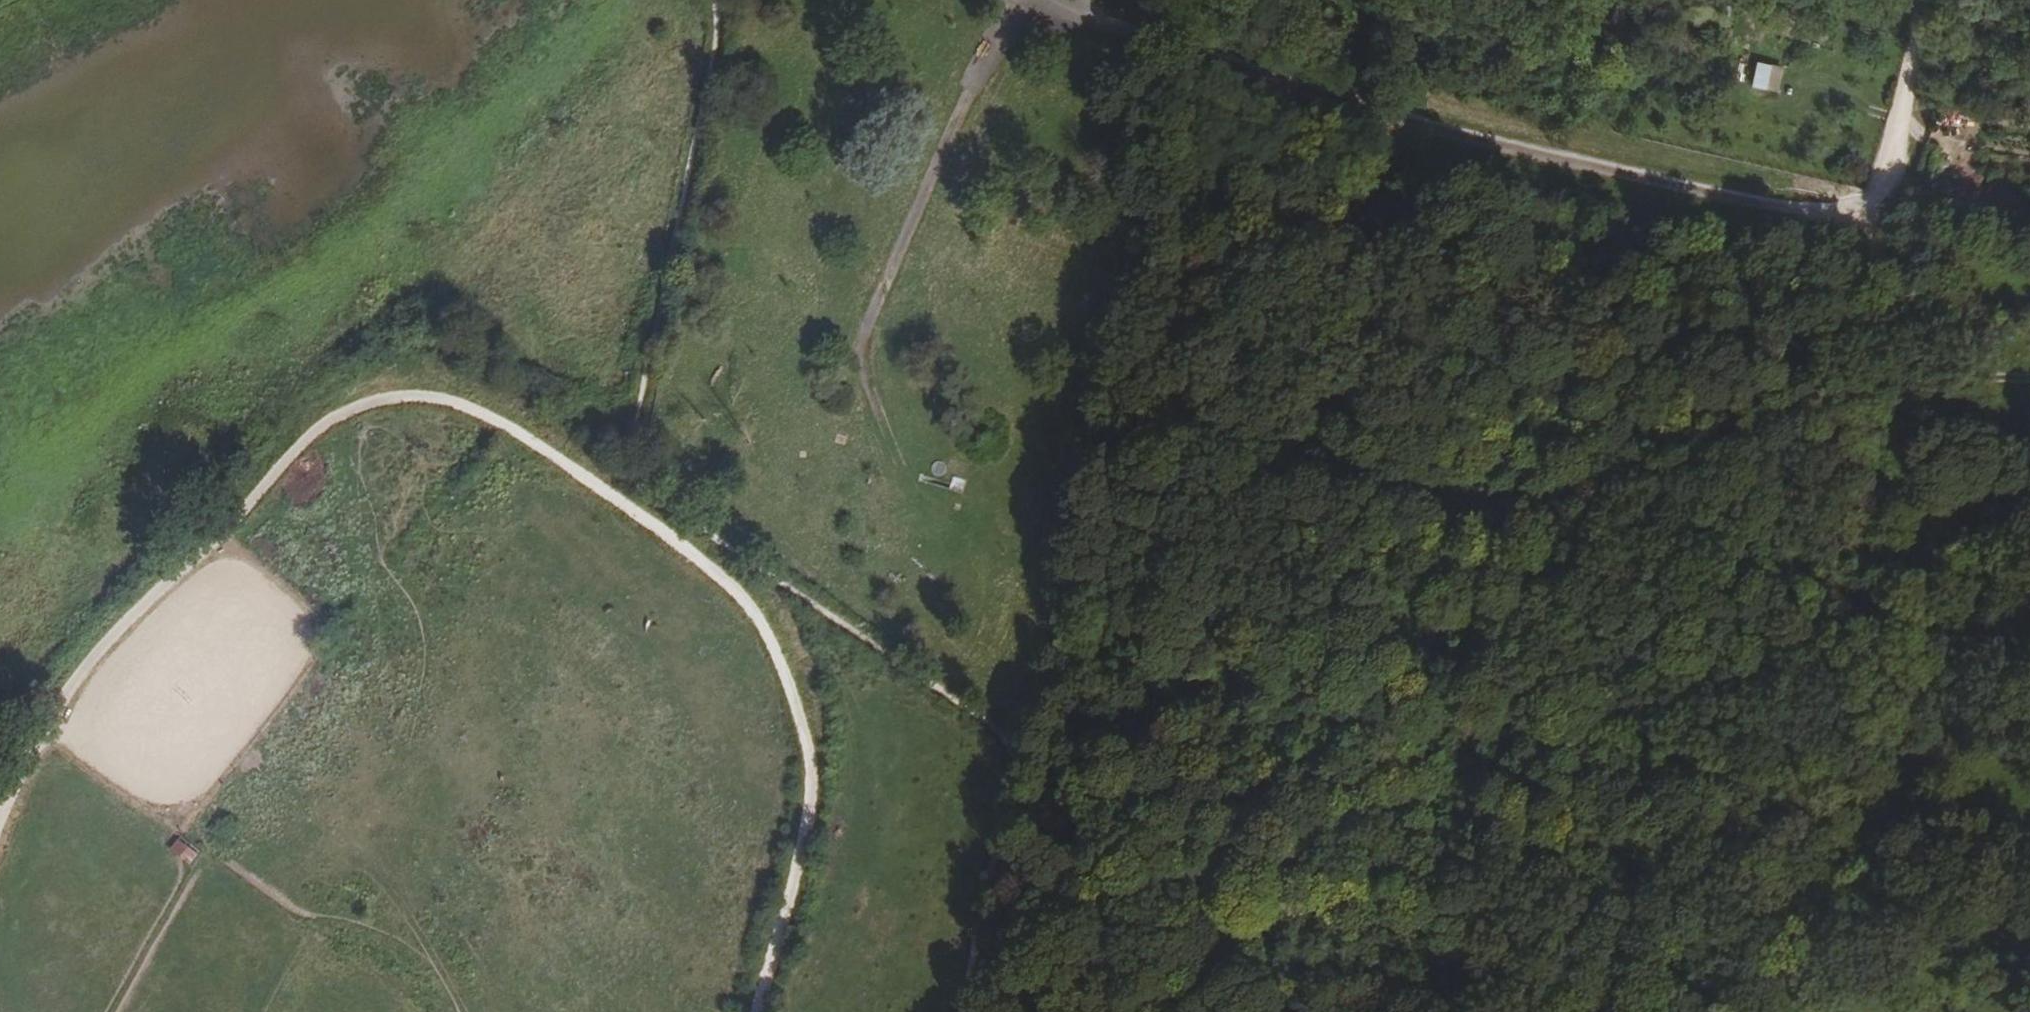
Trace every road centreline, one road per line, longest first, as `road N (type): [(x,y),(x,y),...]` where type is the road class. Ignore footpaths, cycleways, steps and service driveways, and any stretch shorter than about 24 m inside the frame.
road 1 (track): [(754,1011),(815,772),(799,691),(760,611),(693,554),(454,393),(389,394),(306,440),(33,744),(0,817)]
road 2 (track): [(1878,216),(1800,788),(1744,1011)]
road 3 (track): [(1878,216),(1930,0)]

